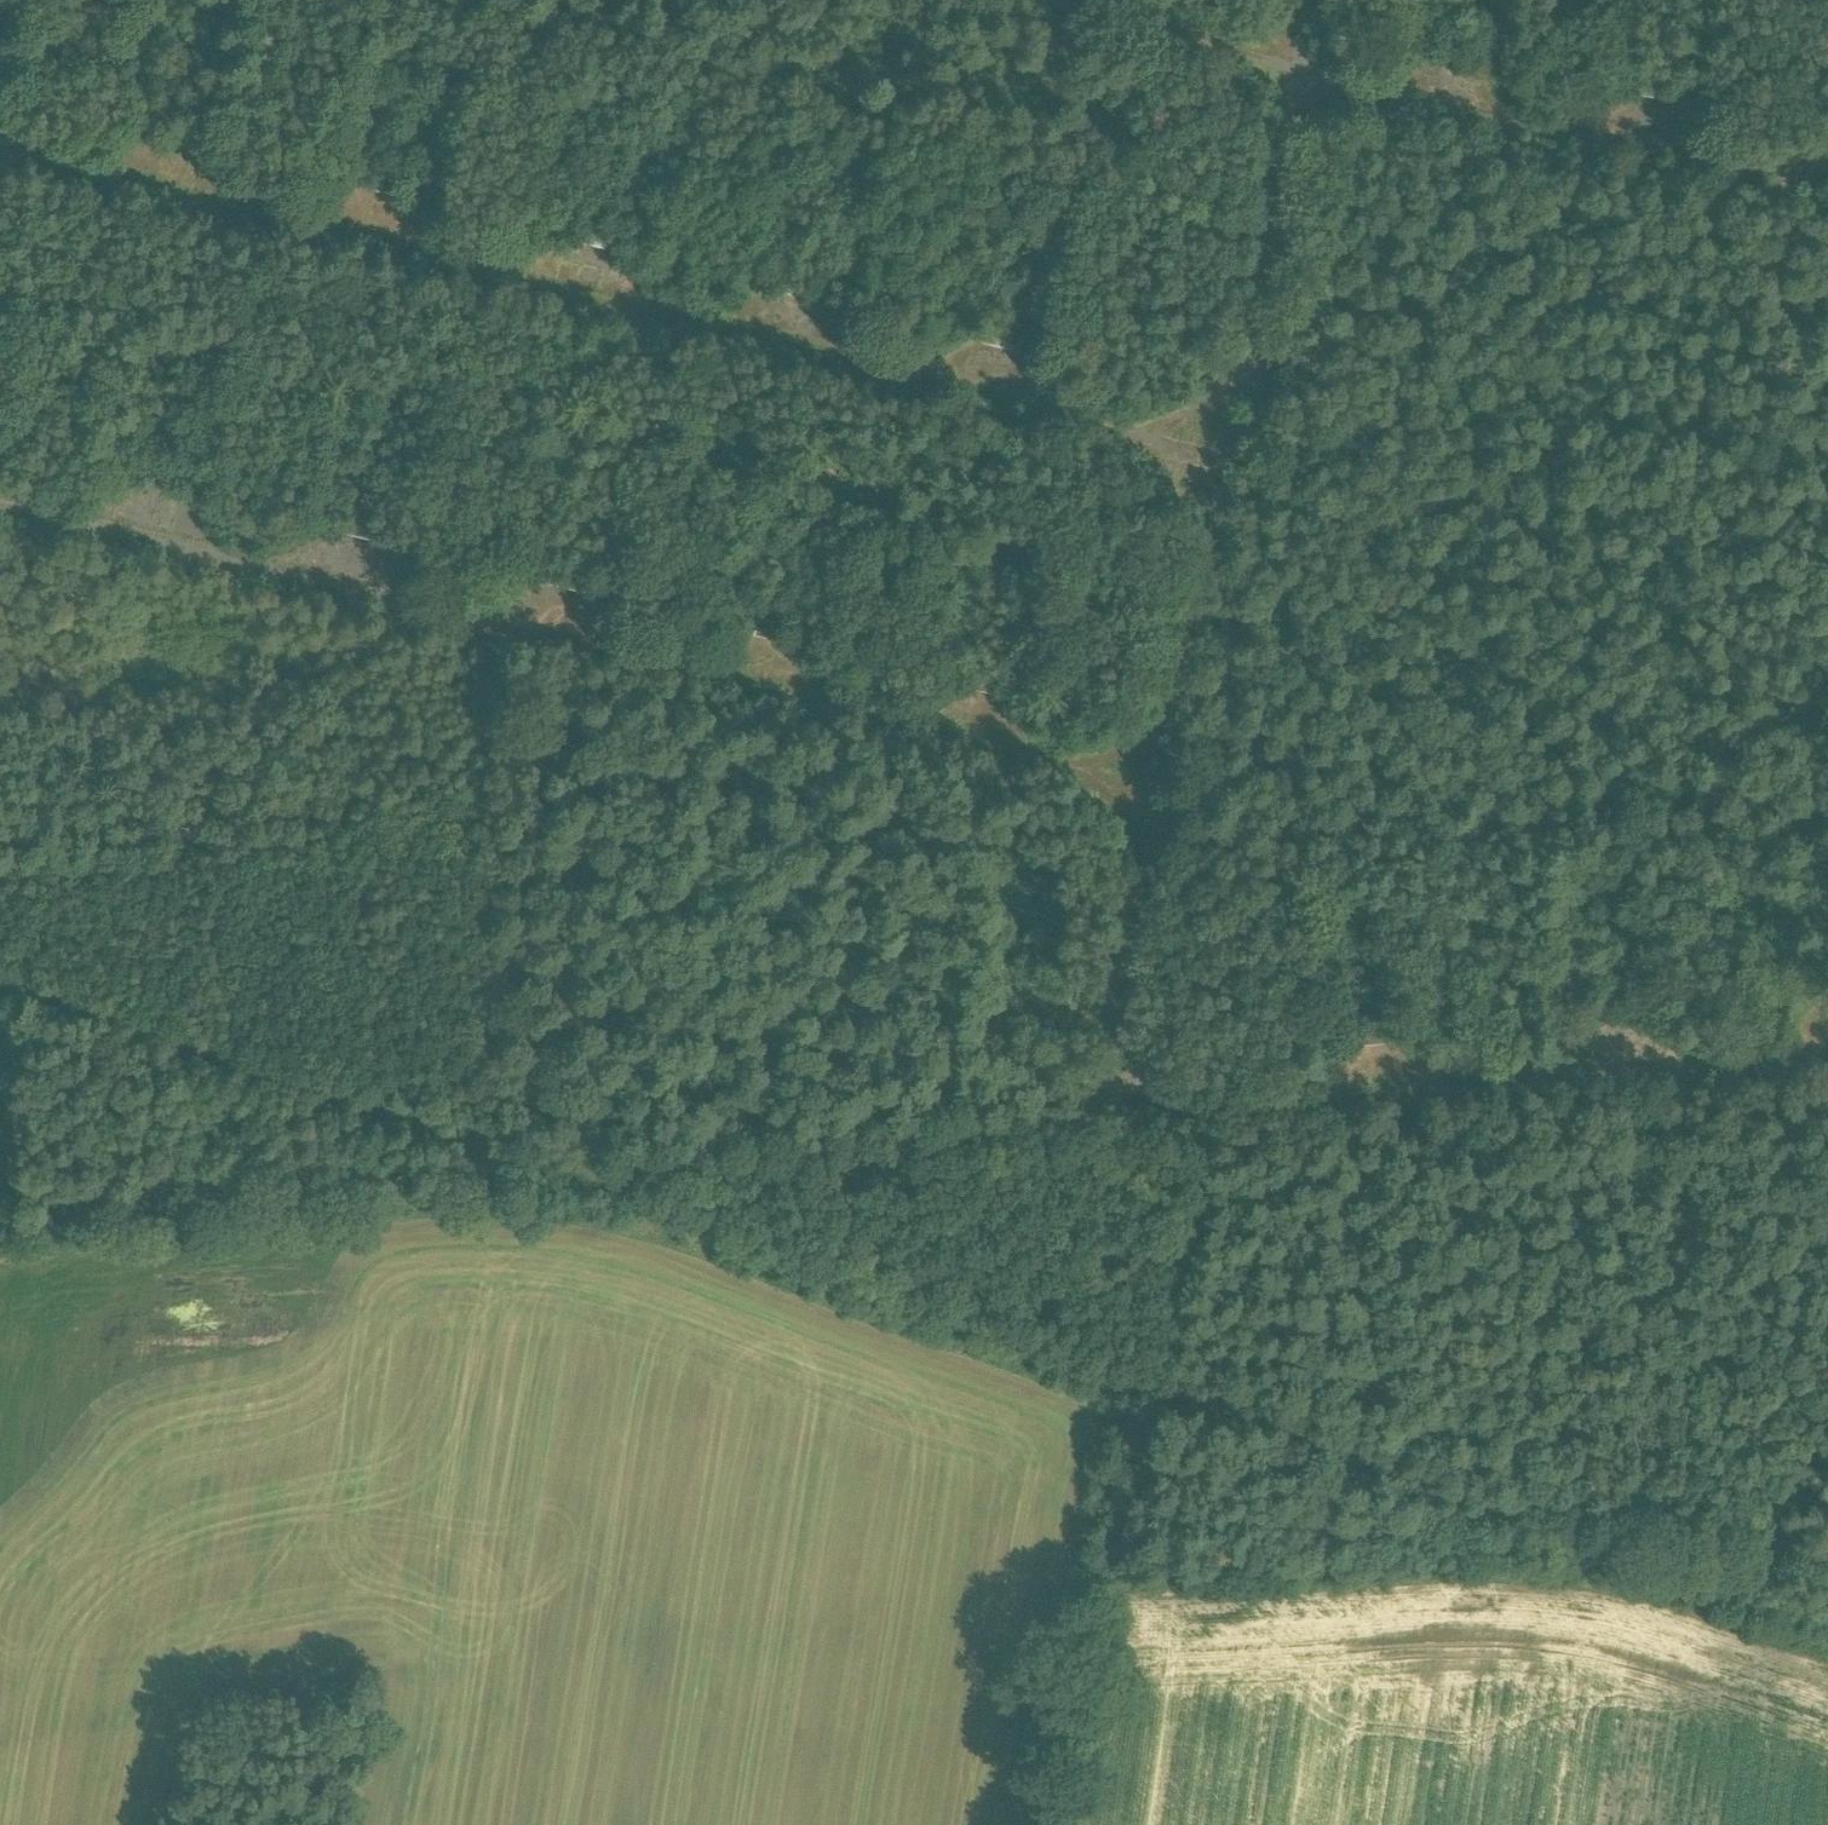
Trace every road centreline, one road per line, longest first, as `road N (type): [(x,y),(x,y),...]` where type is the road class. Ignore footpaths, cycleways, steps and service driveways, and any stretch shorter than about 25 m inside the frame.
road 1 (unclassified): [(0,169),(1201,468)]
road 2 (unclassified): [(0,501),(1138,776)]
road 3 (unclassified): [(1138,776),(1100,1002),(1110,1068),(1159,1091),(1827,1034)]
road 4 (unclassified): [(1827,179),(1286,59)]
road 5 (unclassified): [(1286,59),(1201,468)]
road 6 (unclassified): [(1201,468),(1138,776)]
road 7 (unclassified): [(1286,59),(1093,0)]

